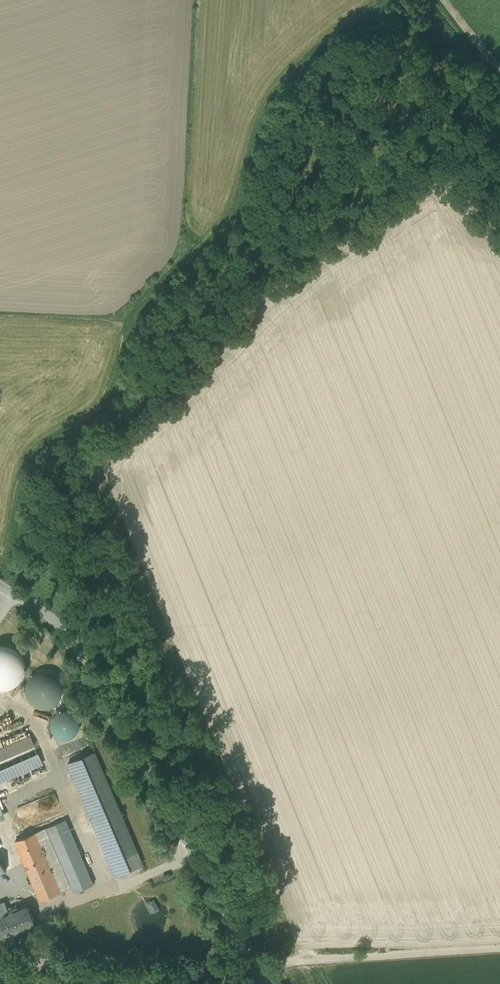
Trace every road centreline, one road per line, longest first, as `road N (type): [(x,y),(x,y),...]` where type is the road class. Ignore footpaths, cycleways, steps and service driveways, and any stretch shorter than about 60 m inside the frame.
road 1 (unclassified): [(253,963),(72,634),(0,585)]
road 2 (residential): [(253,963),(499,948)]
road 3 (track): [(80,970),(253,963)]

